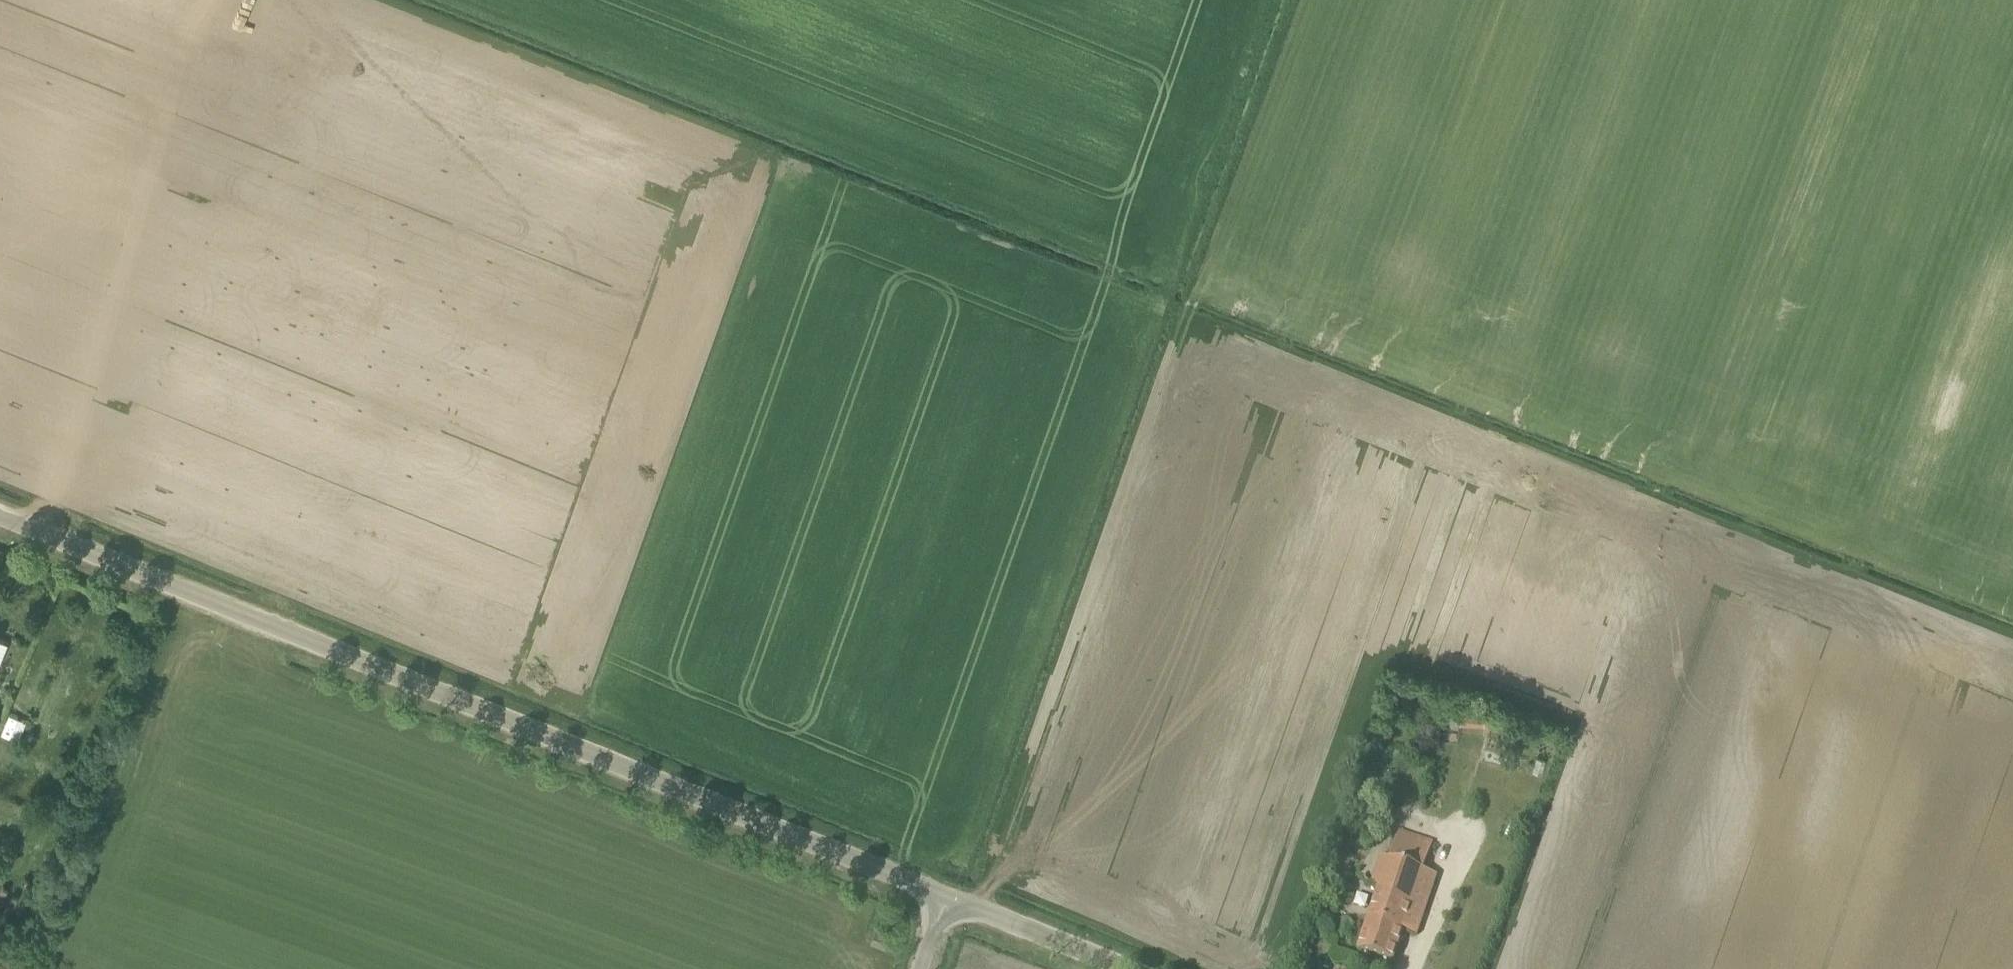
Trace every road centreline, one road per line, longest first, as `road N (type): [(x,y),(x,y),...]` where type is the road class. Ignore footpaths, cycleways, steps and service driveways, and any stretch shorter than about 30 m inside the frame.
road 1 (unclassified): [(942,892),(0,508)]
road 2 (unclassified): [(1137,968),(942,892)]

